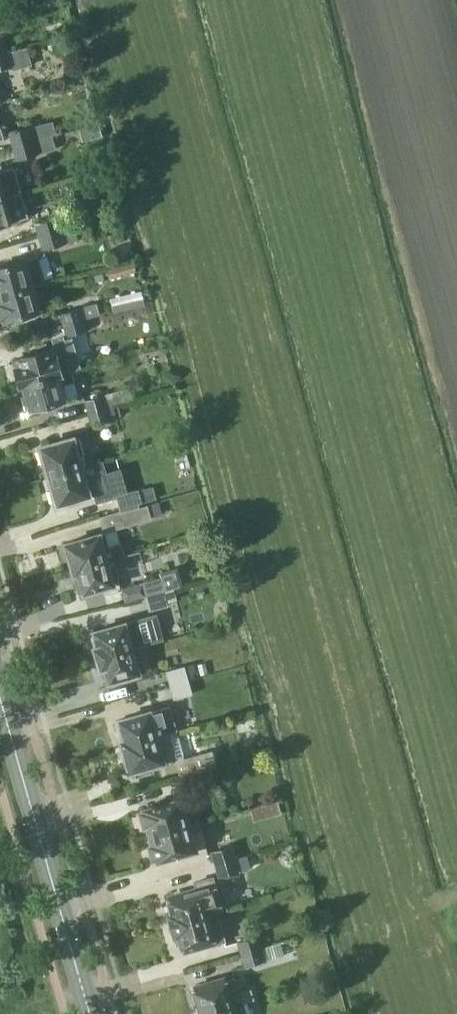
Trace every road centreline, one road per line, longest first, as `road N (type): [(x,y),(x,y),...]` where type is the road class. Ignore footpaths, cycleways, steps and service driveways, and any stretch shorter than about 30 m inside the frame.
road 1 (secondary): [(90,1013),(0,697)]

